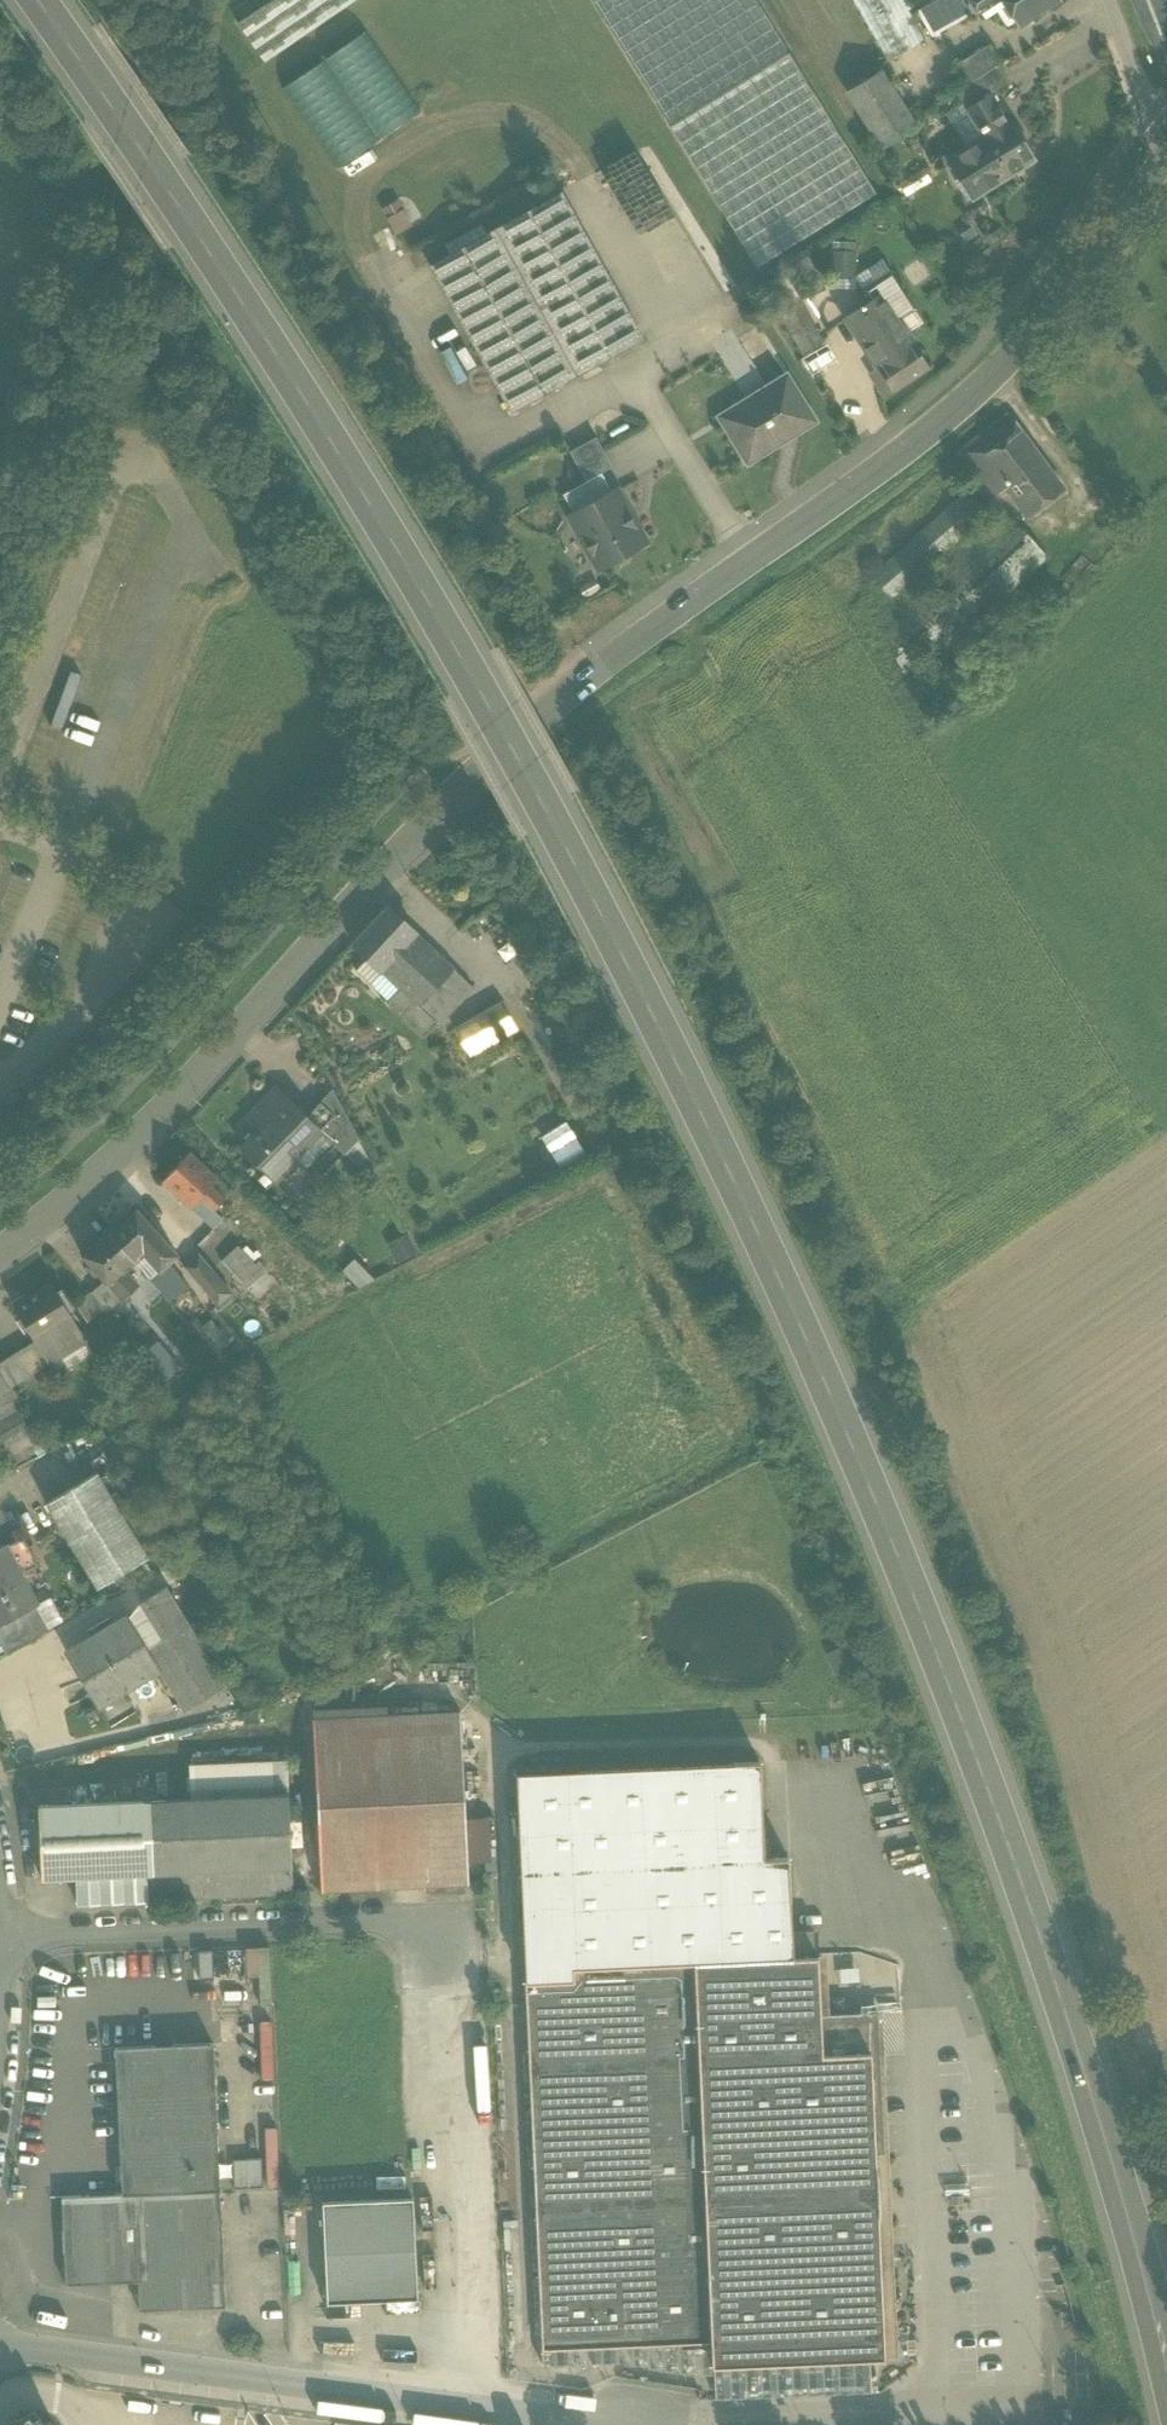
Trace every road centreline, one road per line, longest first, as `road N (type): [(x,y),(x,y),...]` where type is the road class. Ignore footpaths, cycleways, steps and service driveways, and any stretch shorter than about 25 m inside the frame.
road 1 (primary): [(1166,2368),(1024,1890),(793,1309),(682,1072),(469,668),(181,207),(33,0)]
road 2 (tertiary): [(0,1259),(136,1148),(446,803),(576,687),(928,432),(1006,366),(1166,155)]
road 3 (residential): [(599,2424),(0,2343)]
road 4 (residential): [(0,1943),(454,1922)]
road 5 (track): [(1117,0),(1166,150)]

